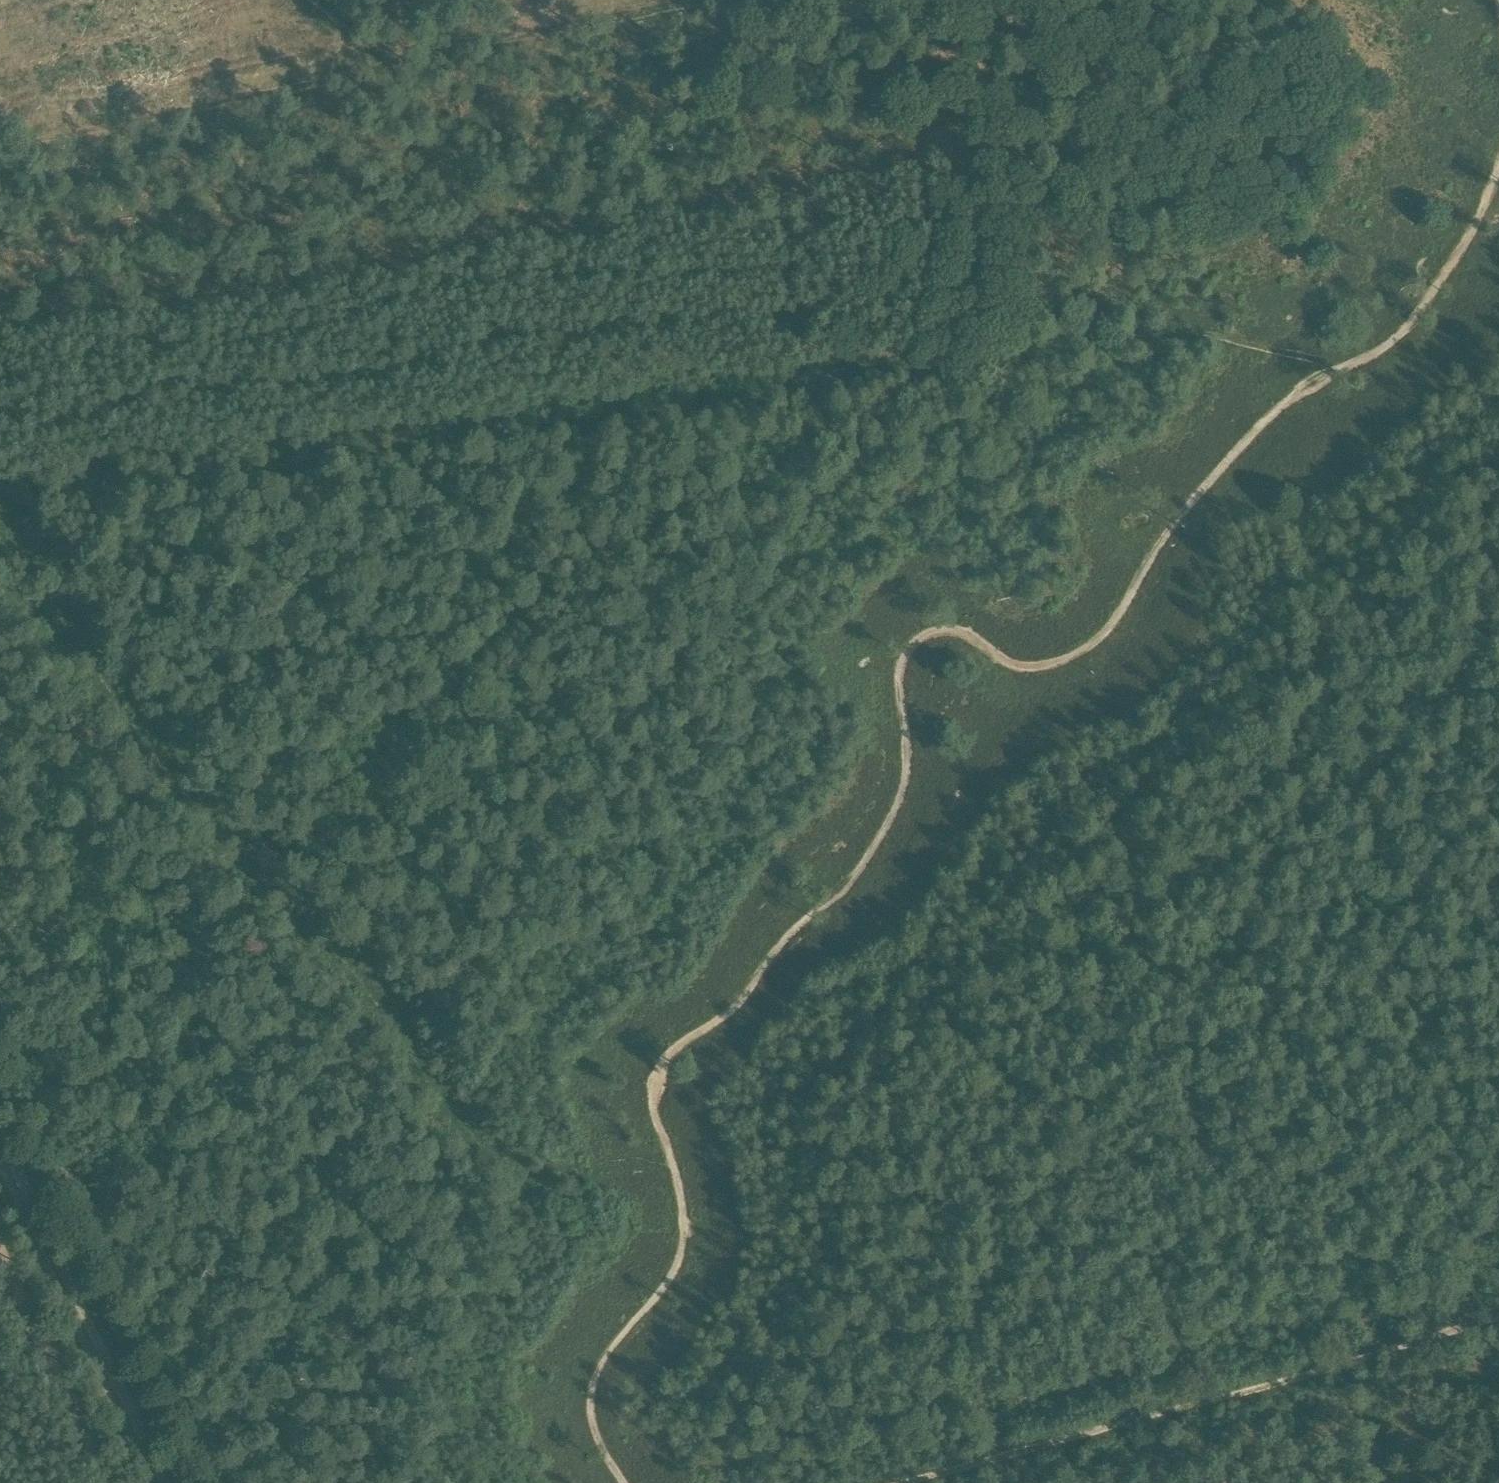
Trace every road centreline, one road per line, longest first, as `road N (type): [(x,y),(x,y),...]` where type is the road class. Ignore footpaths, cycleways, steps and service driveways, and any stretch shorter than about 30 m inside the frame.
road 1 (track): [(673,1165),(655,1116),(666,1062),(737,1007),(873,847),(904,790),(905,652),(943,629),(966,633),(1023,669),(1053,665),(1088,647),(1215,472),(1289,401),(1357,364)]
road 2 (track): [(0,516),(604,429),(1033,352)]
road 3 (track): [(1498,1317),(920,1482)]
road 4 (track): [(163,1482),(0,1138)]
road 5 (track): [(622,1482),(594,1433),(589,1393),(596,1370),(682,1257),(684,1199),(673,1165)]
road 6 (track): [(1033,352),(1027,258),(1045,0)]
road 7 (track): [(1033,352),(1206,335),(1357,364)]
road 8 (track): [(663,0),(383,52)]
road 9 (track): [(107,1482),(0,1259)]
road 10 (track): [(1357,364),(1408,324),(1484,215)]

